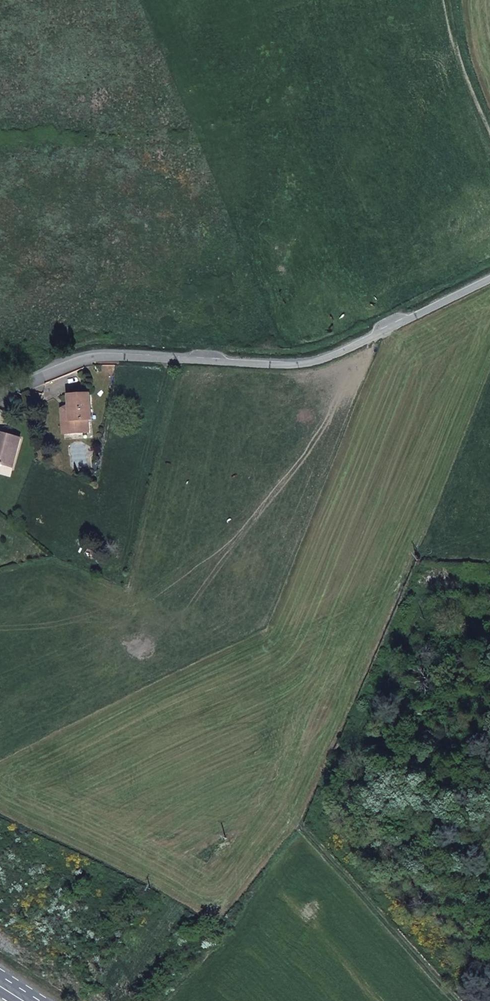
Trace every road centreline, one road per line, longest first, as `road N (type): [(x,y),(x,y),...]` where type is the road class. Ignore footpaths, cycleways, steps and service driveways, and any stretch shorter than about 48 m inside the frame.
road 1 (unclassified): [(489,281),(313,364),(91,359),(0,397)]

